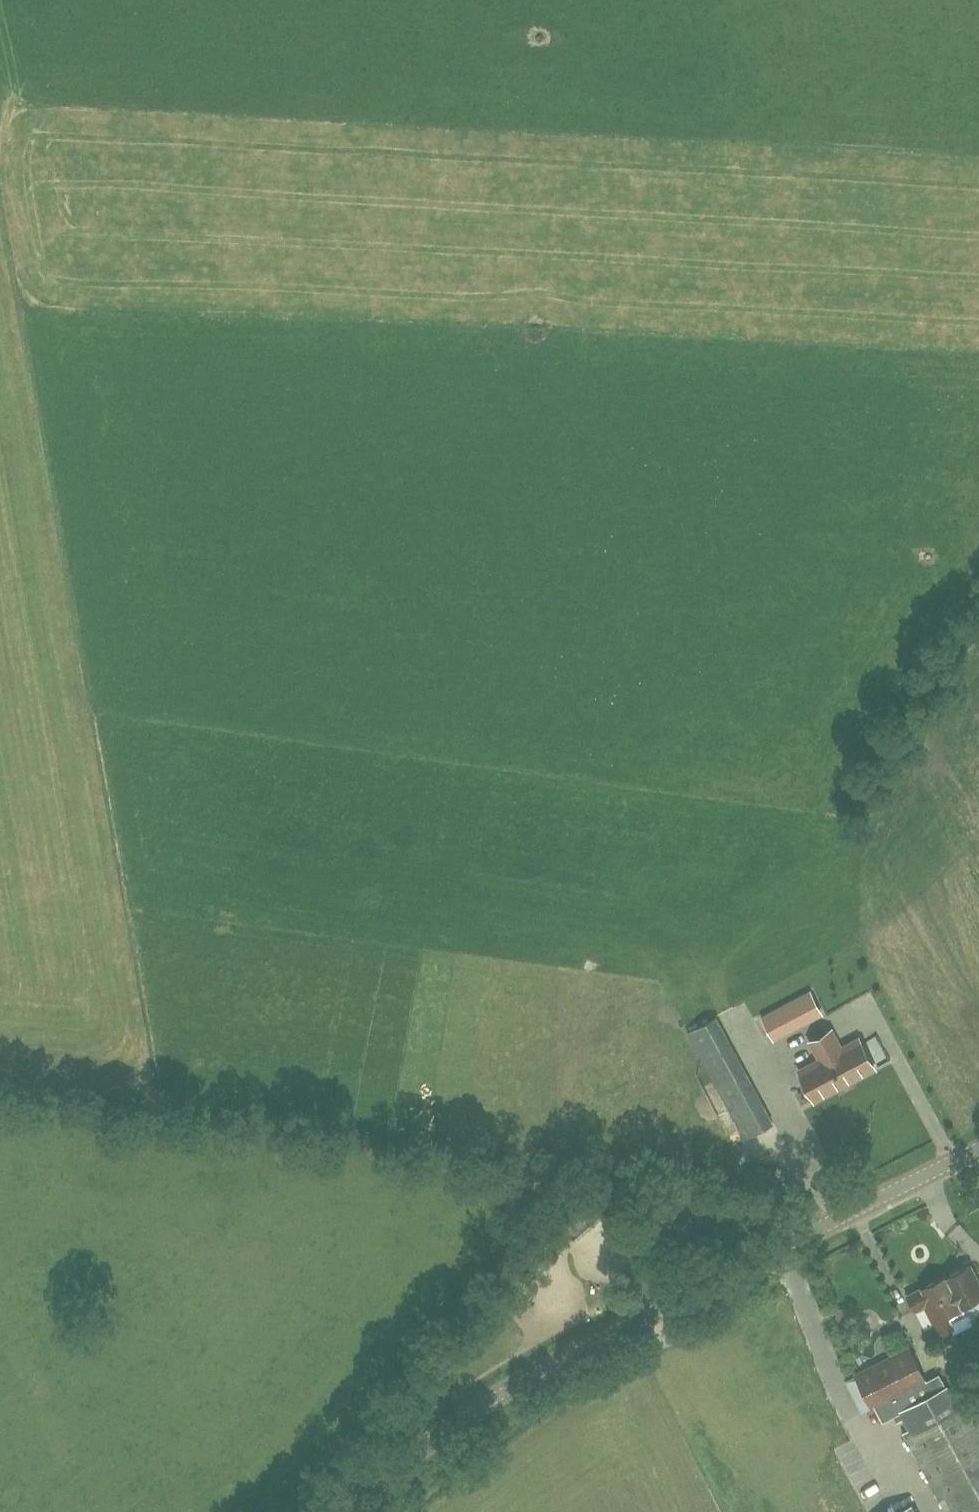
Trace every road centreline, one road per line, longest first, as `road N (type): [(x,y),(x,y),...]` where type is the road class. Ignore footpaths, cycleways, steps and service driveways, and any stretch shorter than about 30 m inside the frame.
road 1 (tertiary): [(343,1511),(555,1364),(978,1149)]

